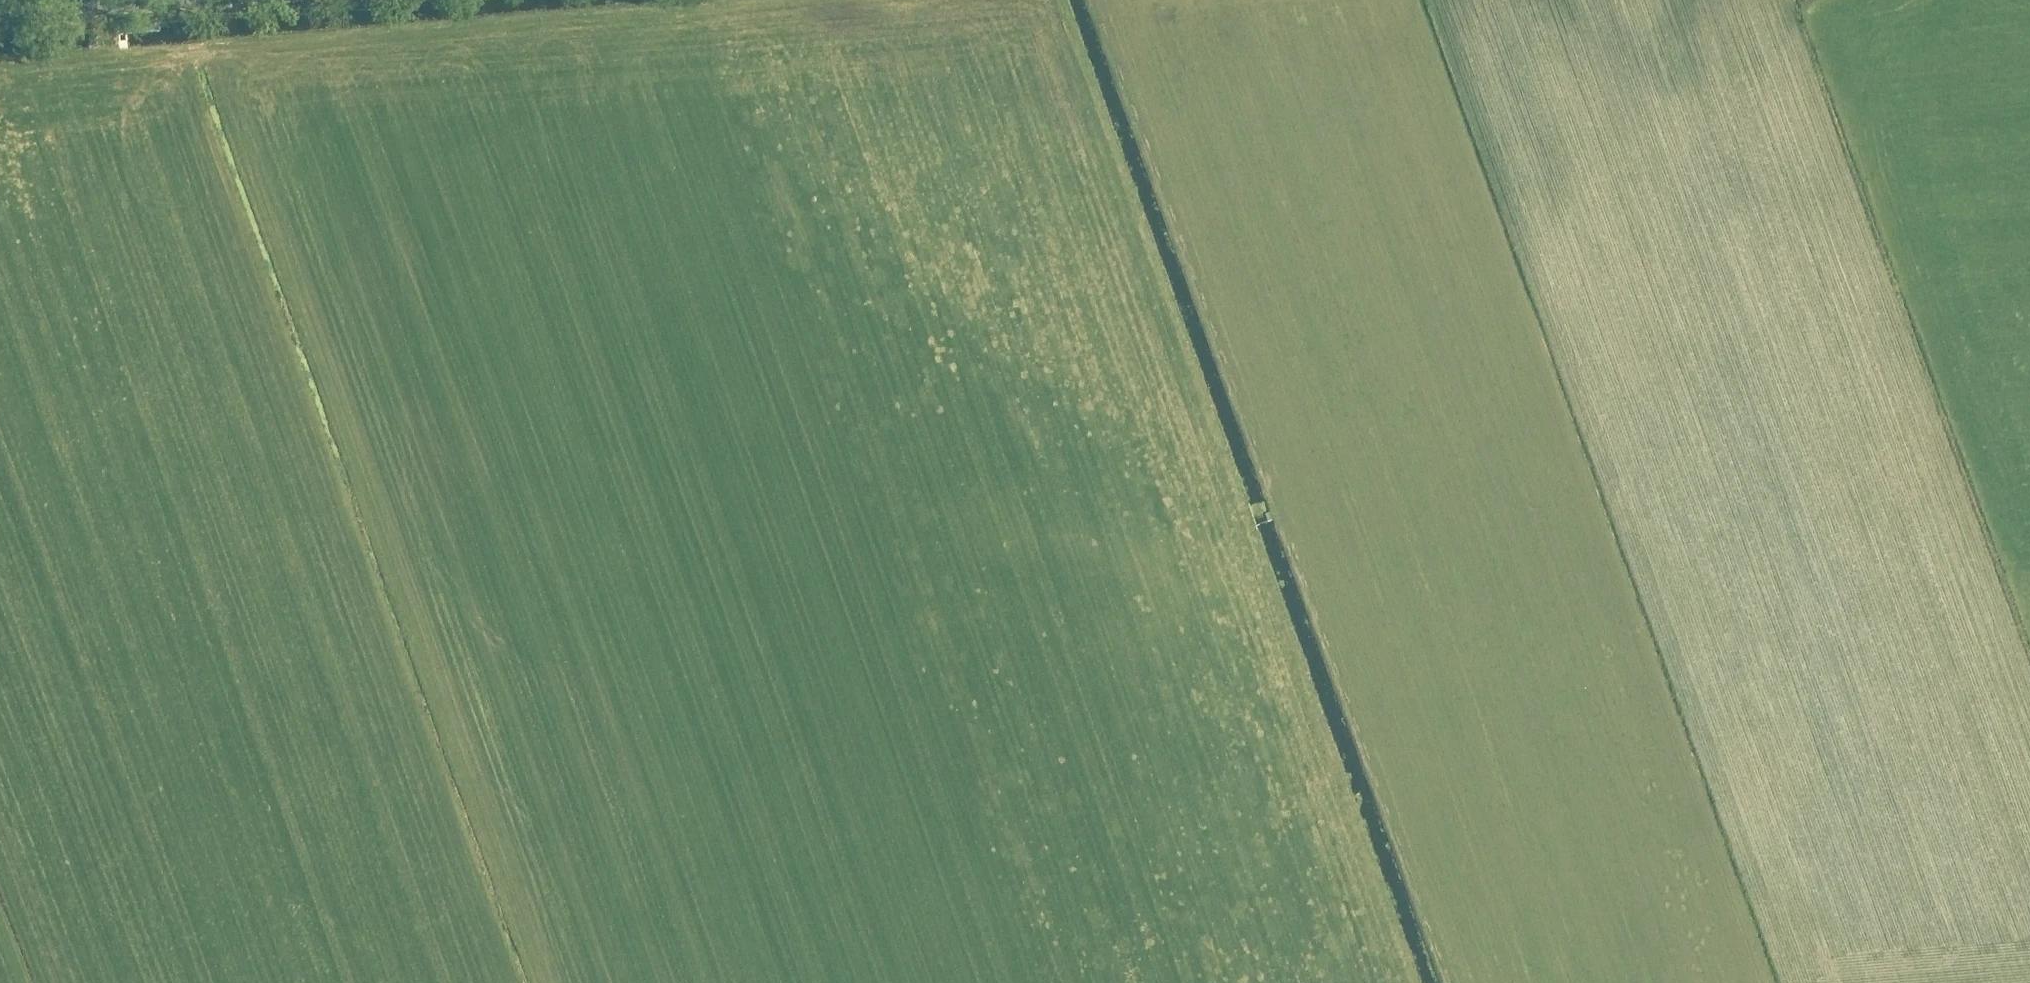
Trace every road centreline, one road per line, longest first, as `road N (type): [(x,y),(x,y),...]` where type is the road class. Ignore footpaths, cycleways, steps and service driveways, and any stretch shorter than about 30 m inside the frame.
road 1 (unclassified): [(0,21),(264,0)]

